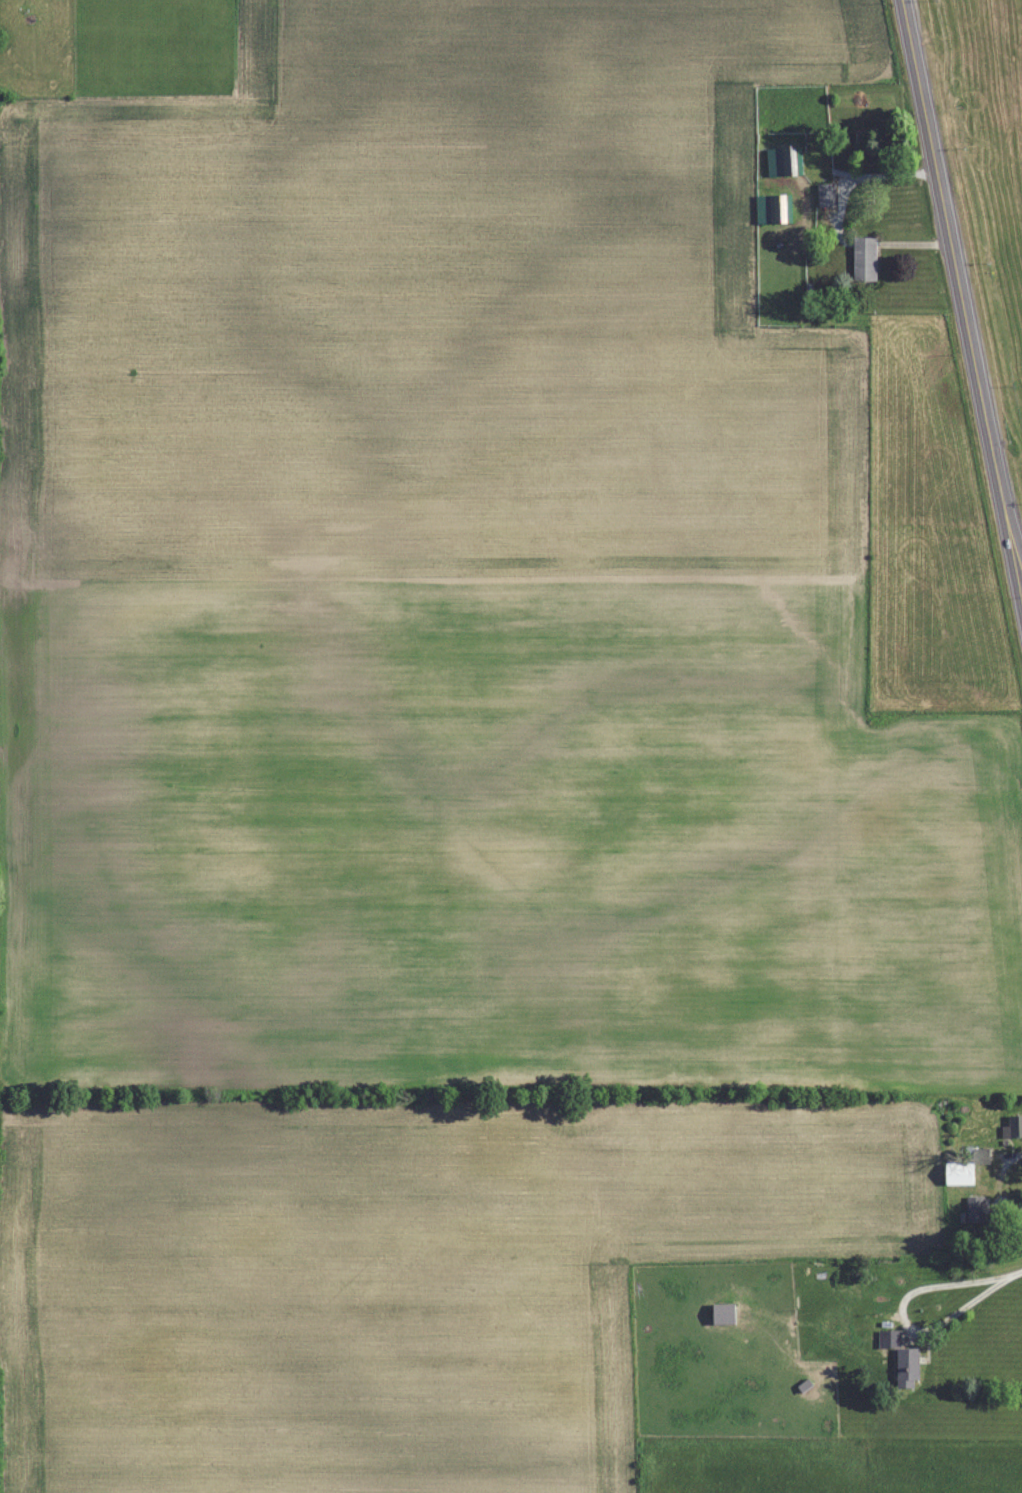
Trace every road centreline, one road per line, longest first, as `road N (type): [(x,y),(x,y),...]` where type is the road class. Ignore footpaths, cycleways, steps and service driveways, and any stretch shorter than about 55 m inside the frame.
road 1 (primary): [(903,0),(1005,510)]

